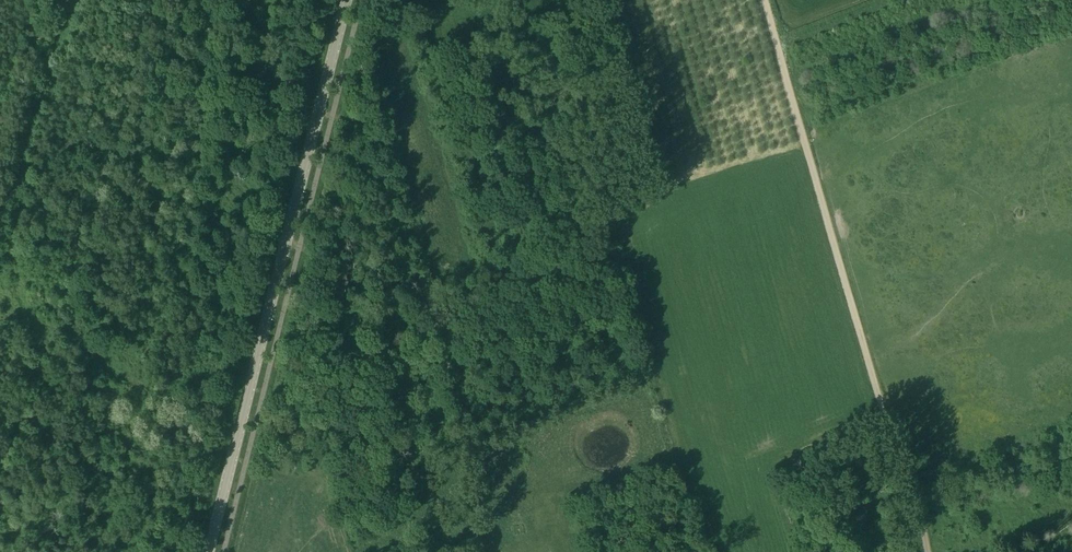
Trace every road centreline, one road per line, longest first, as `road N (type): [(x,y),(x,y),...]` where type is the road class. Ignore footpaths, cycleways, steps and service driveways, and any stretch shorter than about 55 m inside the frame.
road 1 (track): [(922,551),(762,0)]
road 2 (unclassified): [(209,551),(343,0)]

